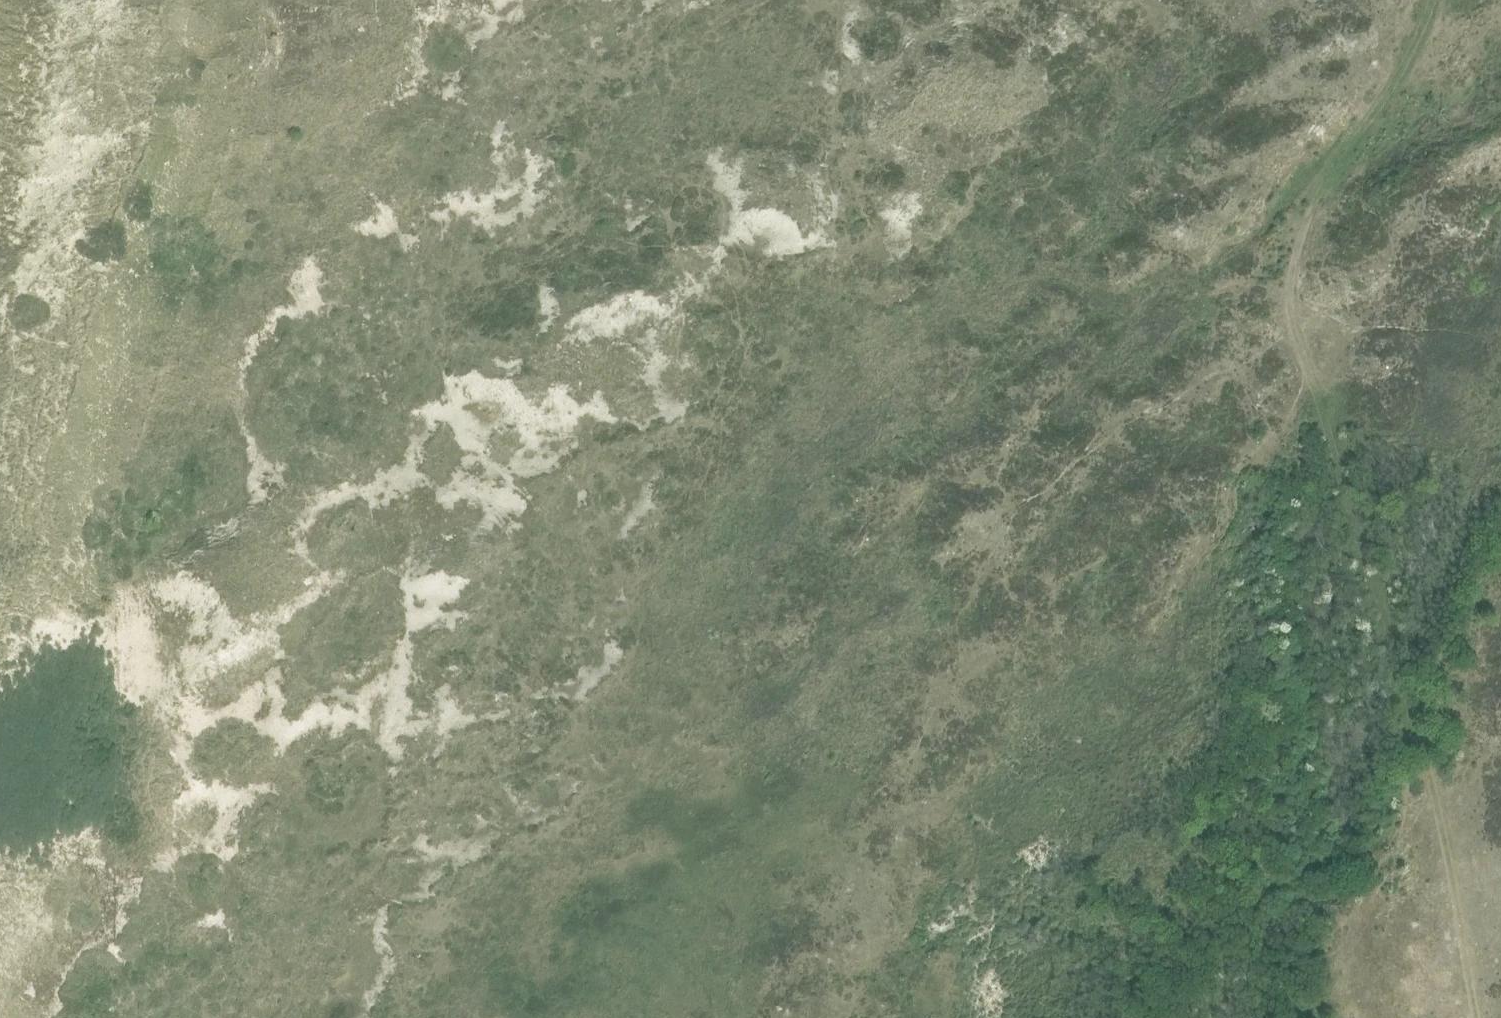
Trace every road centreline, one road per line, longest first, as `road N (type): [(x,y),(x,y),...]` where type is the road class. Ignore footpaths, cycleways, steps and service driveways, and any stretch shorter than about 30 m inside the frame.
road 1 (track): [(1434,0),(1421,40),(1350,141),(1303,235),(1299,331),(1427,751),(1480,1017)]

